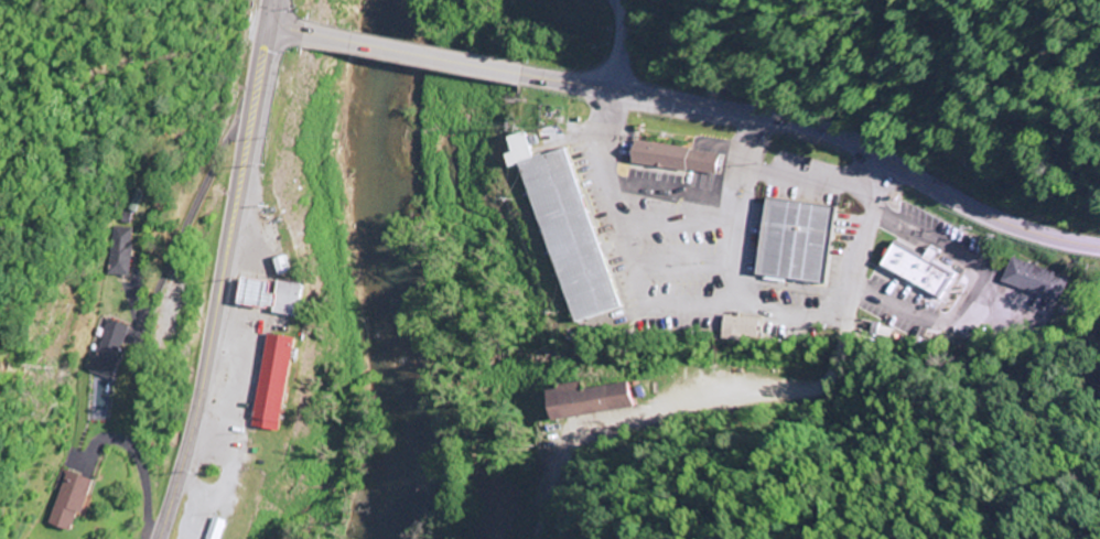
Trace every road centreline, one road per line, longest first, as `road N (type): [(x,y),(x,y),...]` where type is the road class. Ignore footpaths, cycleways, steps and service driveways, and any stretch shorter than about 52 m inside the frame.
road 1 (primary): [(521,74),(811,131),(1004,225),(1099,249)]
road 2 (primary): [(260,26),(193,406),(156,538)]
road 3 (residential): [(889,168),(866,214),(844,327),(821,382),(804,392),(753,394),(618,421),(572,441)]
road 4 (primary): [(301,34),(521,74)]

